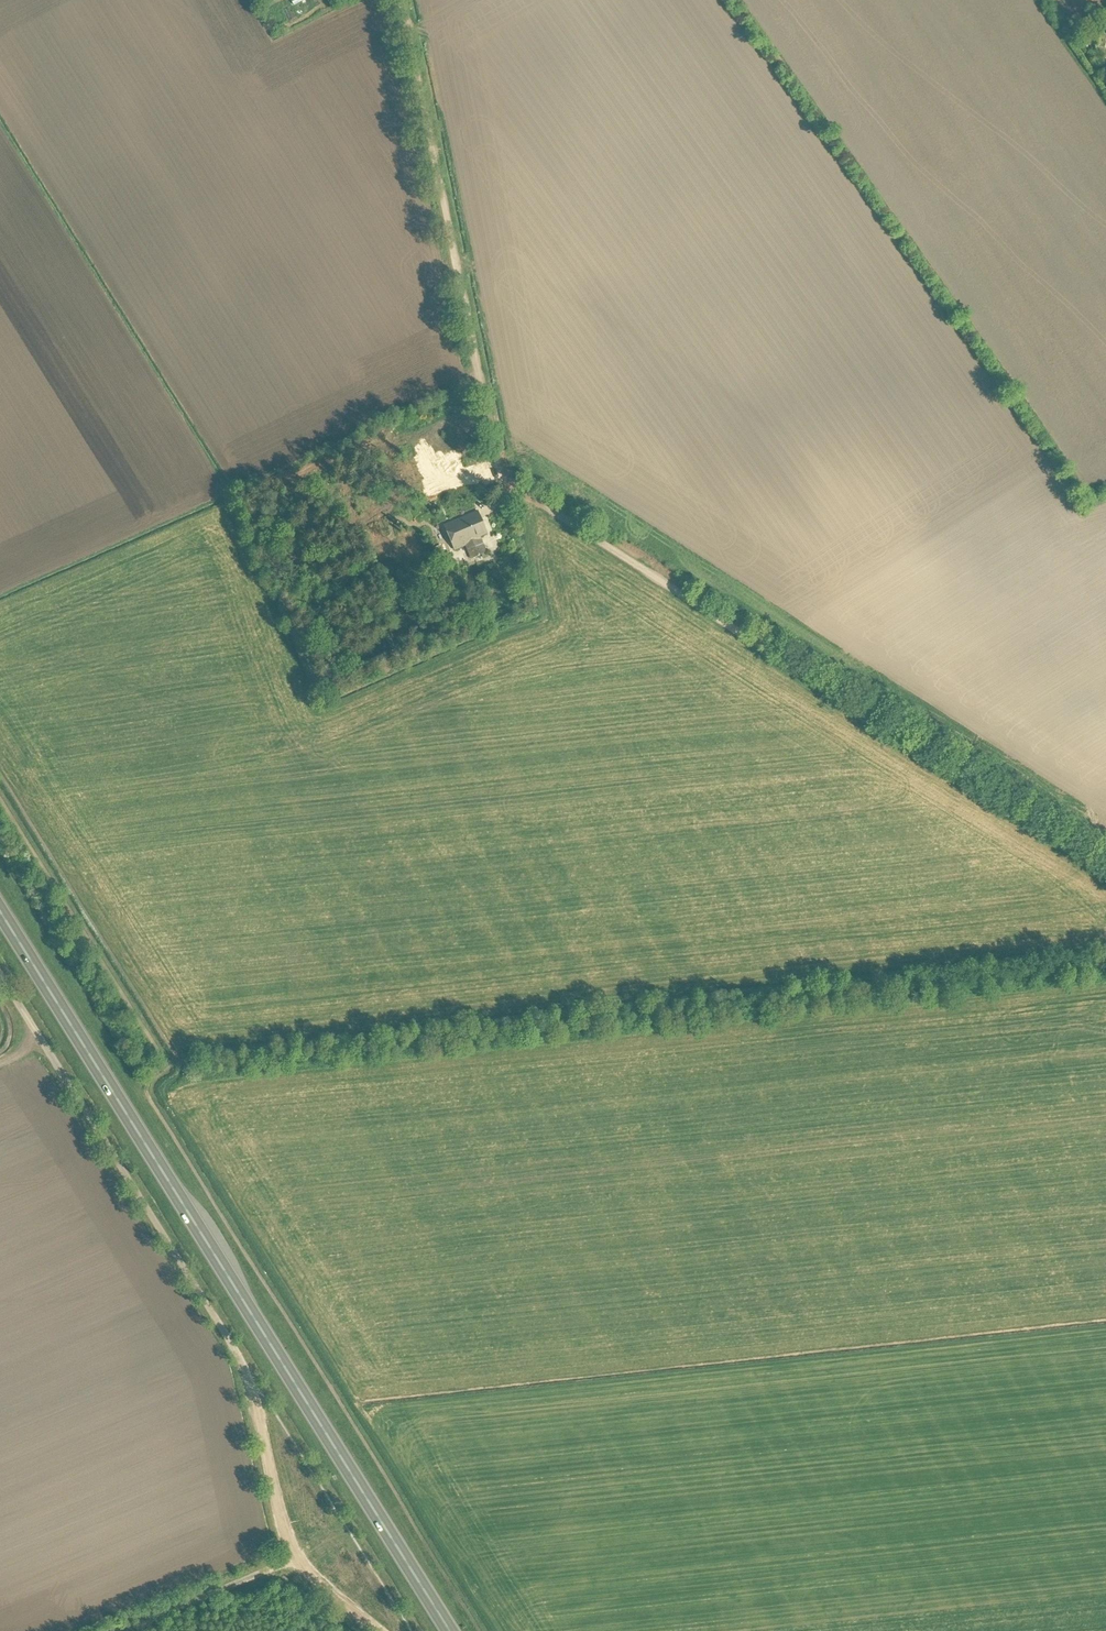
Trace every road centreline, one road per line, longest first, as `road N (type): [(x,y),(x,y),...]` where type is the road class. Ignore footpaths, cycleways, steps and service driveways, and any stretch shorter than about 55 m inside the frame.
road 1 (track): [(1105,872),(503,478),(402,0)]
road 2 (trunk): [(451,1630),(0,910)]
road 3 (unclassified): [(0,971),(249,1376)]
road 4 (track): [(249,1376),(295,1558),(378,1630)]
road 5 (track): [(295,1558),(123,1630)]

